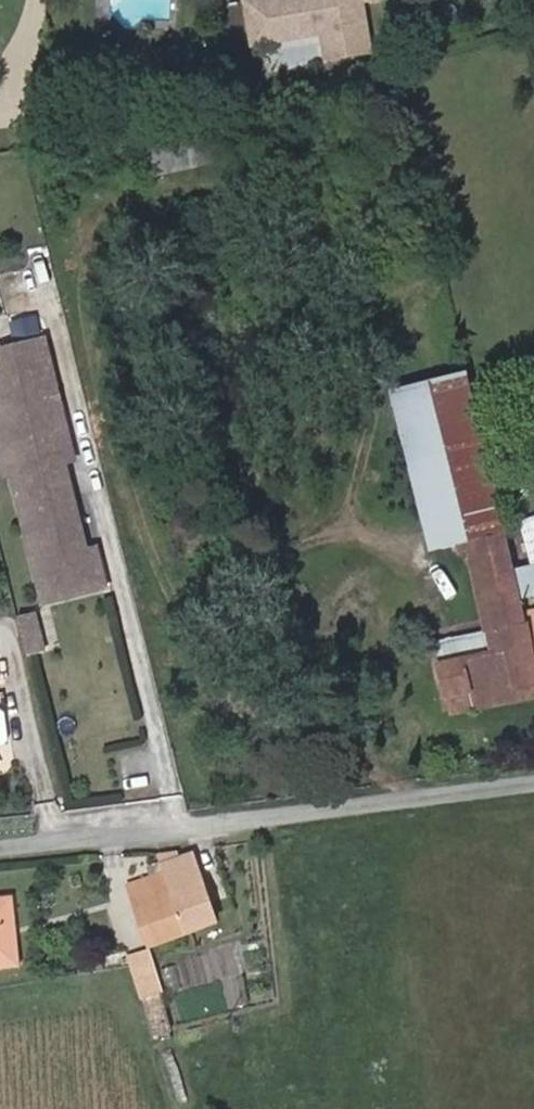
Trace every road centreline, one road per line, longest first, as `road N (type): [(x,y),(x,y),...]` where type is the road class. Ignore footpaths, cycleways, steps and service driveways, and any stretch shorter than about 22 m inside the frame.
road 1 (residential): [(533,786),(0,849)]

